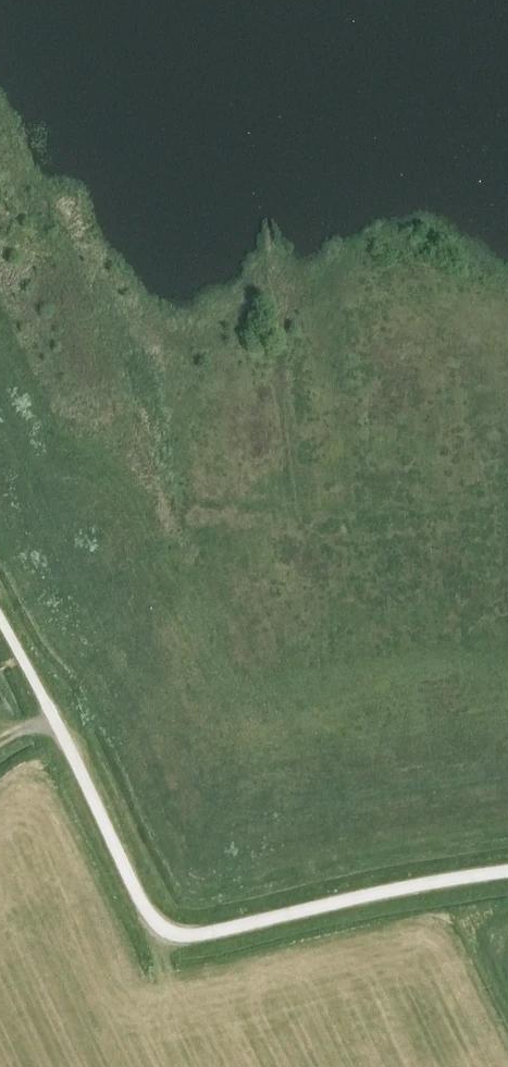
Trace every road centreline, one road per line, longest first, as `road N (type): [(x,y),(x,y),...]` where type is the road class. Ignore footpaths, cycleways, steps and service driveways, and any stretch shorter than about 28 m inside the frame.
road 1 (track): [(507,810),(197,864),(0,468)]

